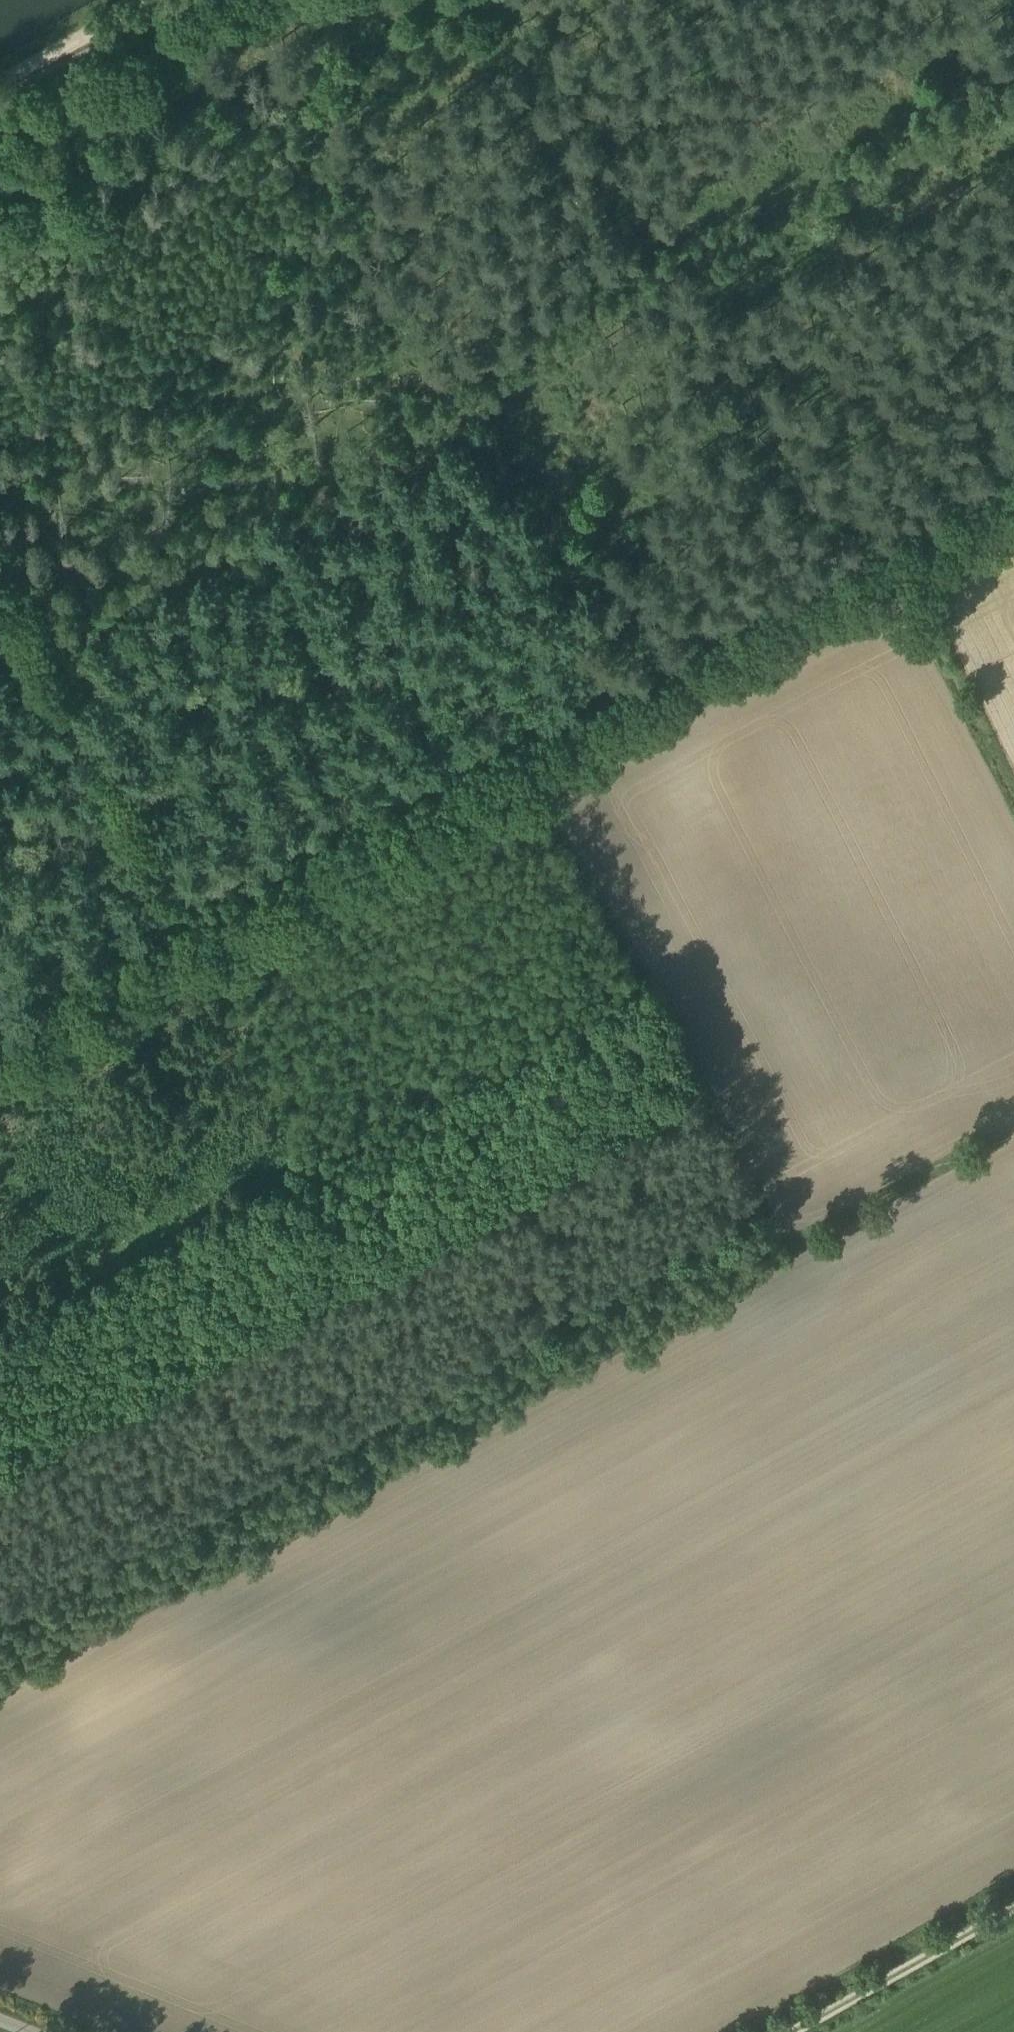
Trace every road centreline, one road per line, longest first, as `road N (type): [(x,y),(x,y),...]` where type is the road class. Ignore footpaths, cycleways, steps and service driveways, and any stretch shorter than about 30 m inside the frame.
road 1 (track): [(1013,1908),(793,2031)]
road 2 (track): [(0,79),(146,0)]

